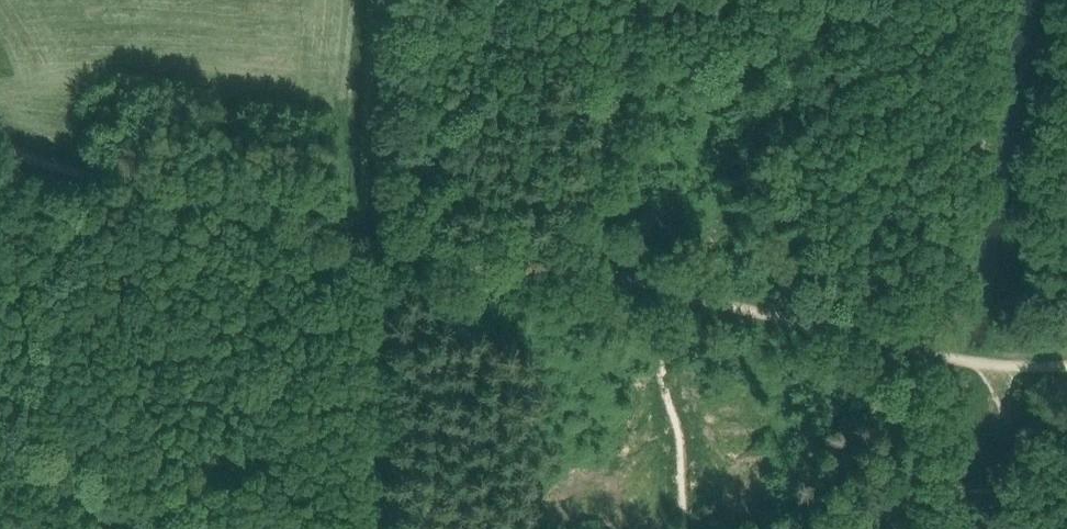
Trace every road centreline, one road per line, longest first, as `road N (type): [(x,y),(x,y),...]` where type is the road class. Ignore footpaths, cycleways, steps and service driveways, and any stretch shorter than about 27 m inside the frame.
road 1 (track): [(637,0),(609,98),(585,271),(966,361),(1066,366)]

